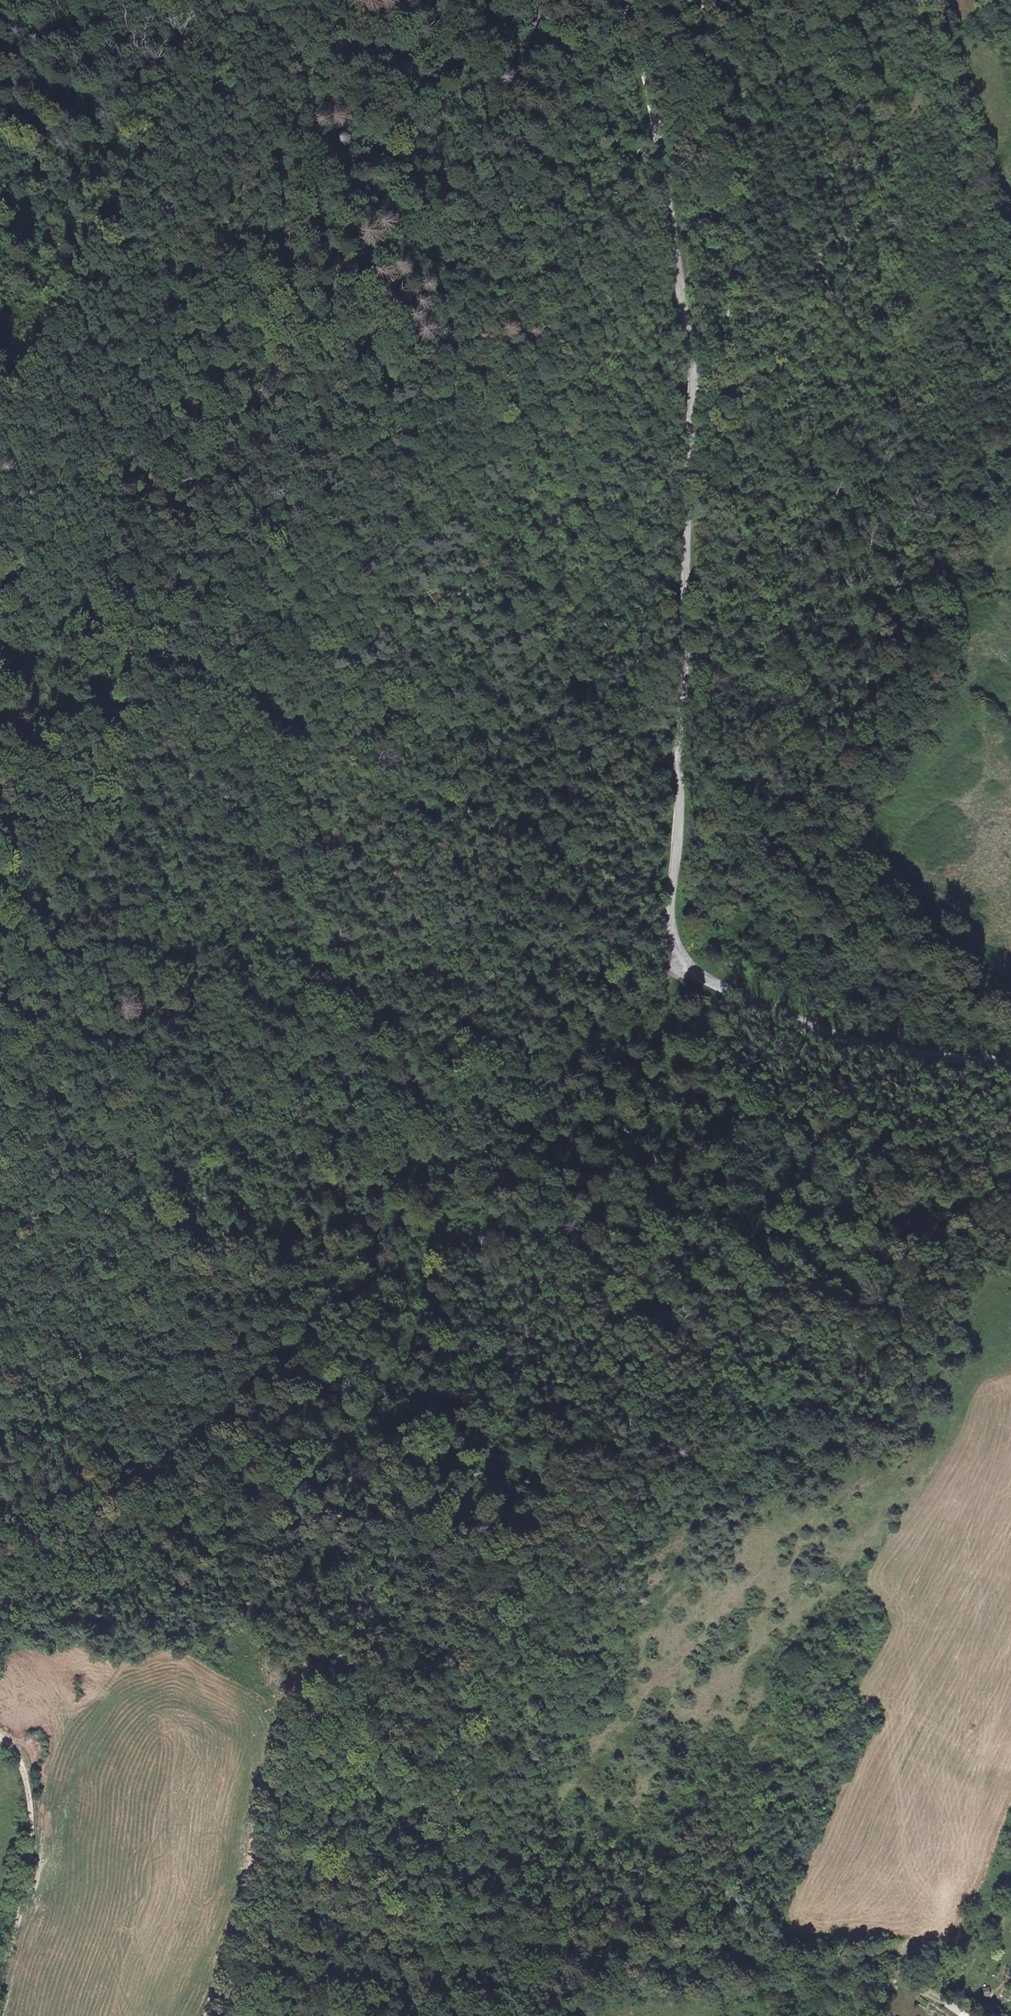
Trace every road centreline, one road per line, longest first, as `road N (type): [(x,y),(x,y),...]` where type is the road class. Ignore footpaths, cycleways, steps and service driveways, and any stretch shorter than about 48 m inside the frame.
road 1 (tertiary): [(623,0),(695,369),(681,791),(665,933),(688,974),(859,1046),(1010,1062)]
road 2 (track): [(0,1965),(31,1858),(33,1823),(27,1768),(0,1733)]

